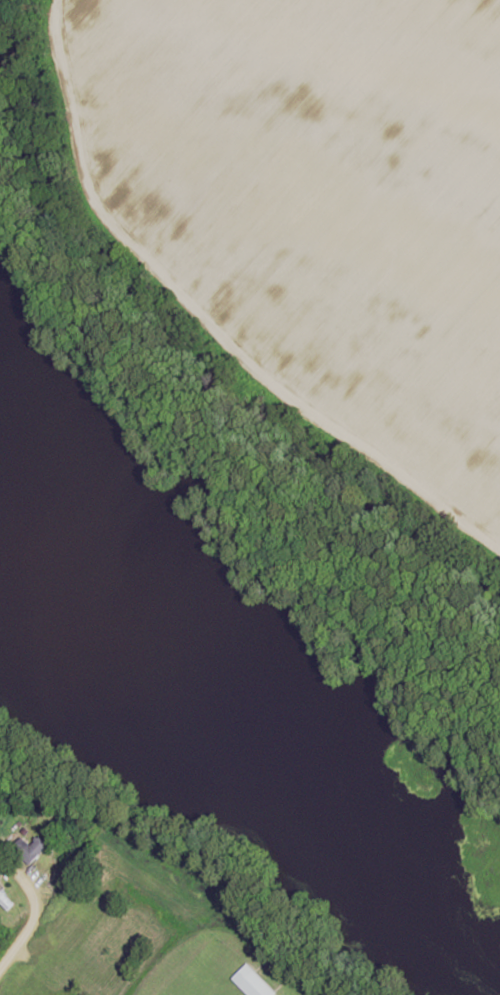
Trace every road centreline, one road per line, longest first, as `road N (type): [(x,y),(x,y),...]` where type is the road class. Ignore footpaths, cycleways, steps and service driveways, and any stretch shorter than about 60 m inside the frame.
road 1 (residential): [(0,973),(22,945),(32,904),(0,852)]

